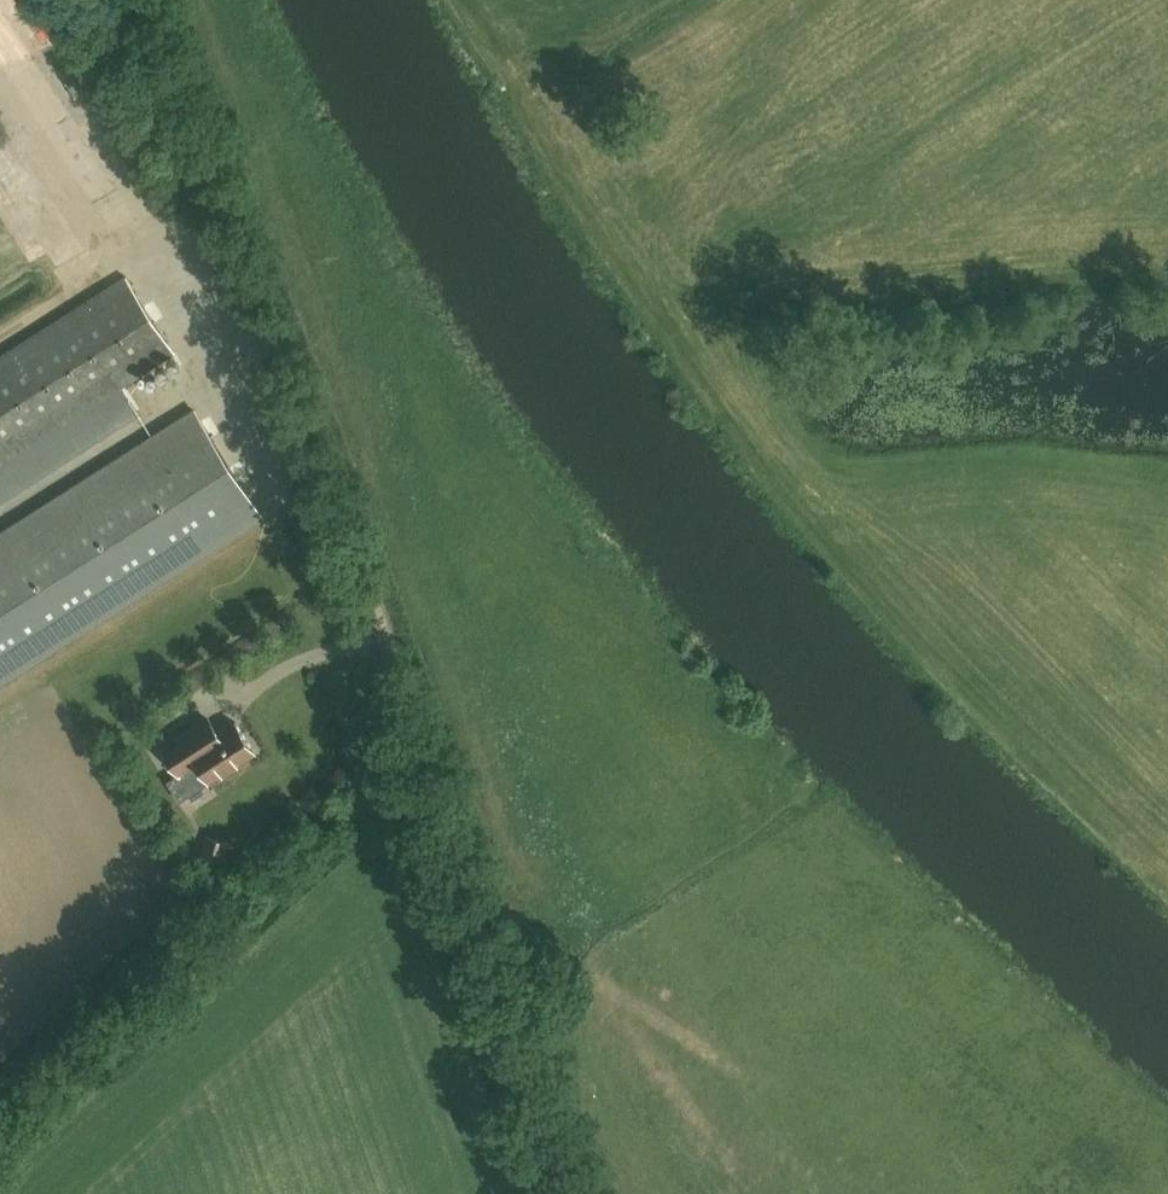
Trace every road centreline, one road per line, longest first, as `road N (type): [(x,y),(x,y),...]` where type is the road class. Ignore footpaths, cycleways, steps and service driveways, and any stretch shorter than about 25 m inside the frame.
road 1 (unclassified): [(570,1193),(151,0)]

